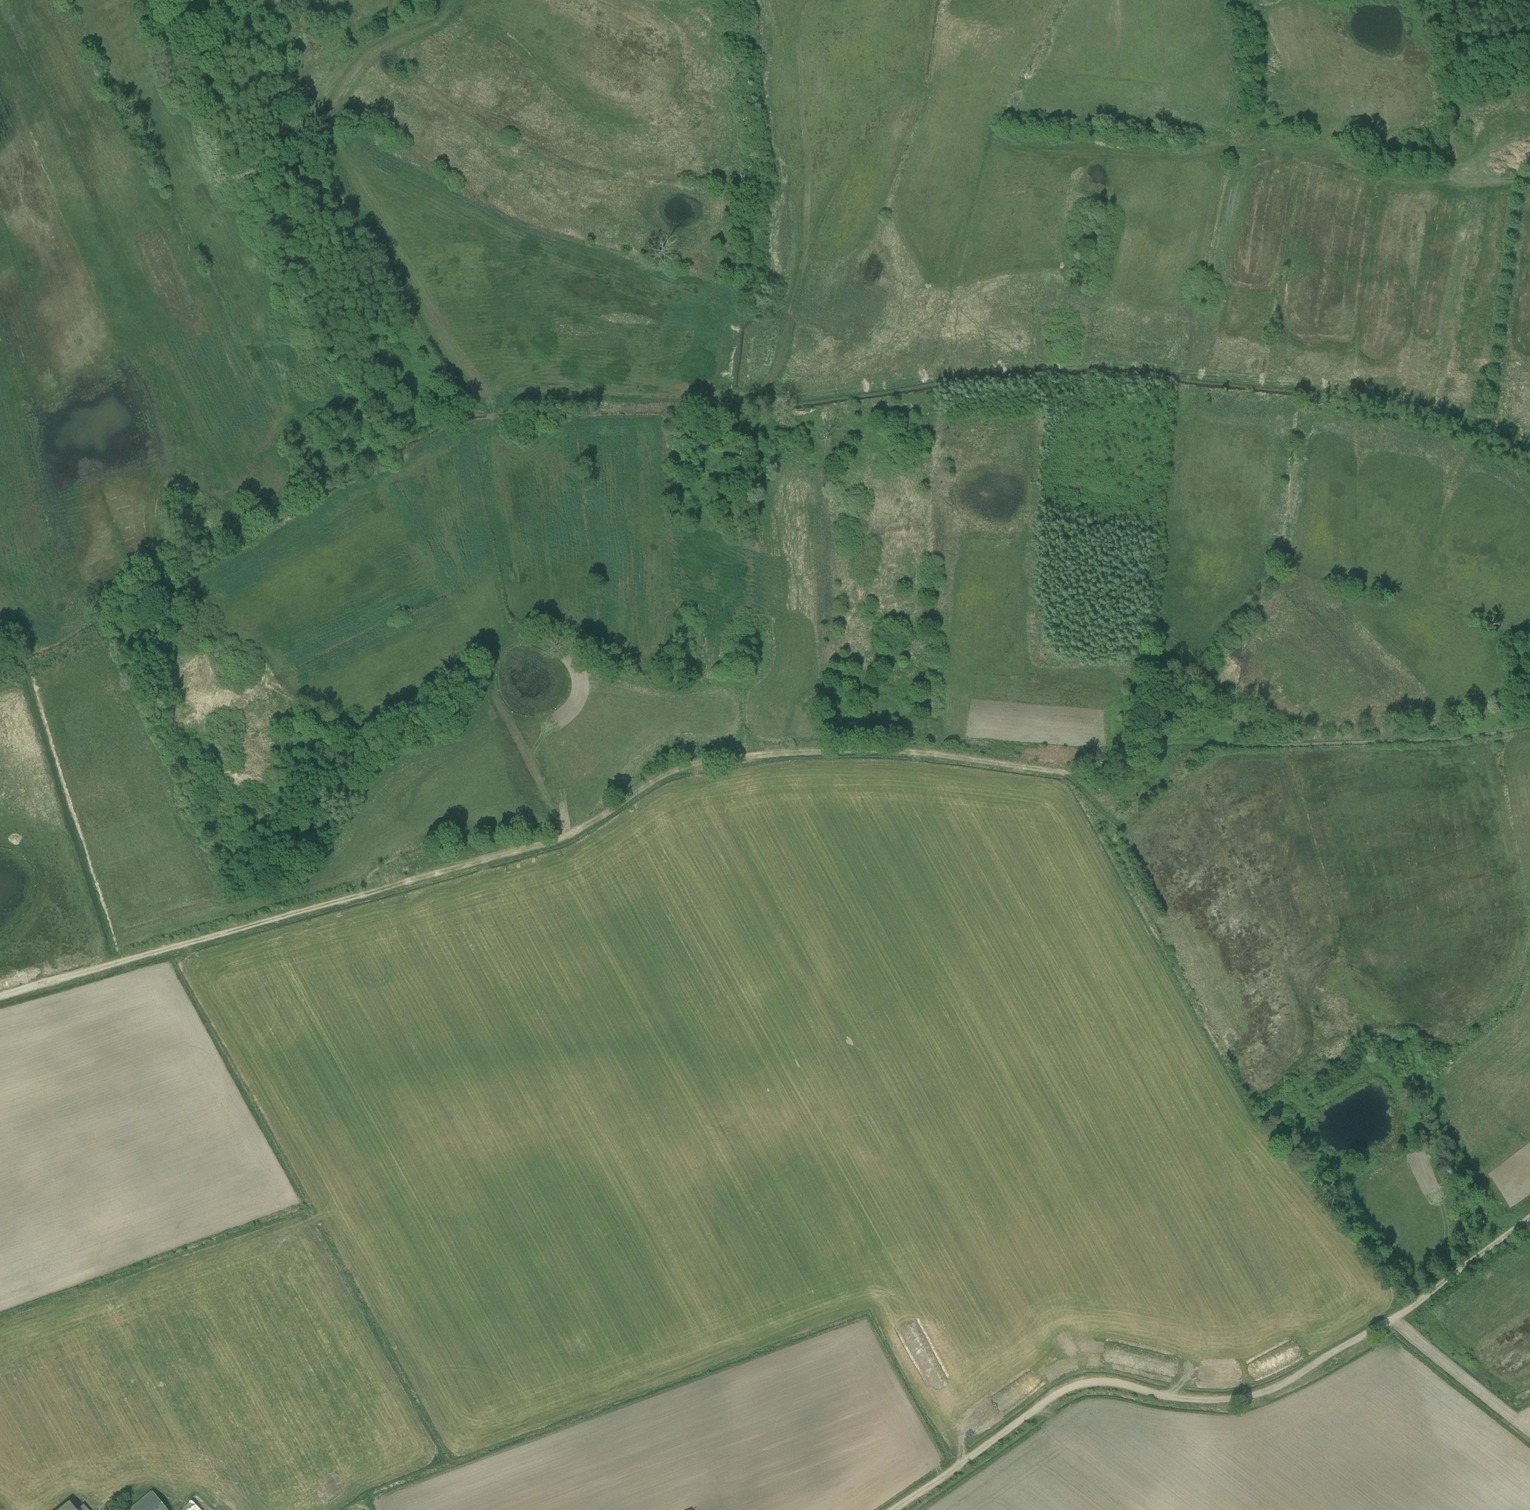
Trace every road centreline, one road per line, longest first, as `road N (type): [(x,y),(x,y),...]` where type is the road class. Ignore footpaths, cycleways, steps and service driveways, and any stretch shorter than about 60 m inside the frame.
road 1 (track): [(1529,1218),(1393,1317),(1279,1386),(1216,1401),(1111,1384),(1071,1387),(896,1509)]
road 2 (track): [(1529,180),(1464,184),(1435,158),(1278,125),(1242,132)]

